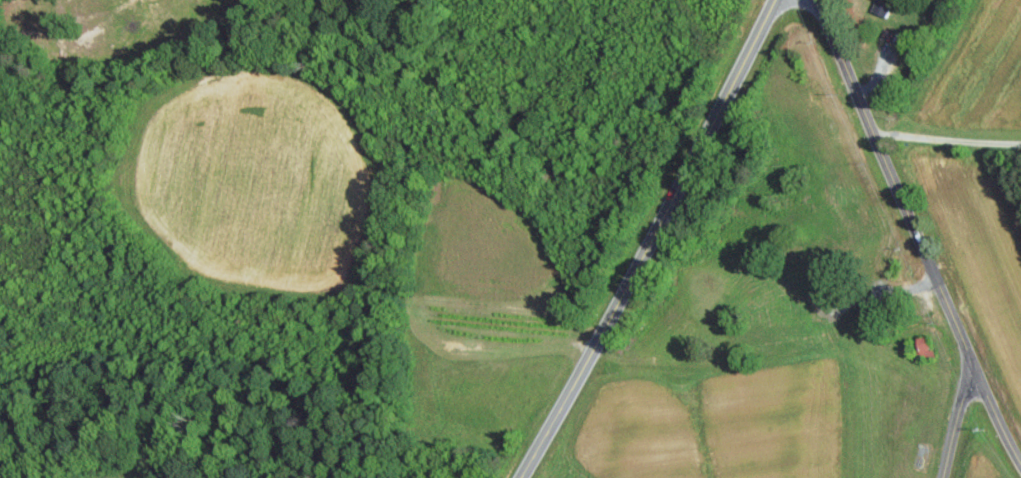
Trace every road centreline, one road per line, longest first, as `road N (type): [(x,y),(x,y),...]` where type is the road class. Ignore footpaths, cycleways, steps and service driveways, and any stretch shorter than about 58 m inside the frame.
road 1 (primary): [(520,477),(774,0)]
road 2 (tertiary): [(1020,465),(816,0)]

